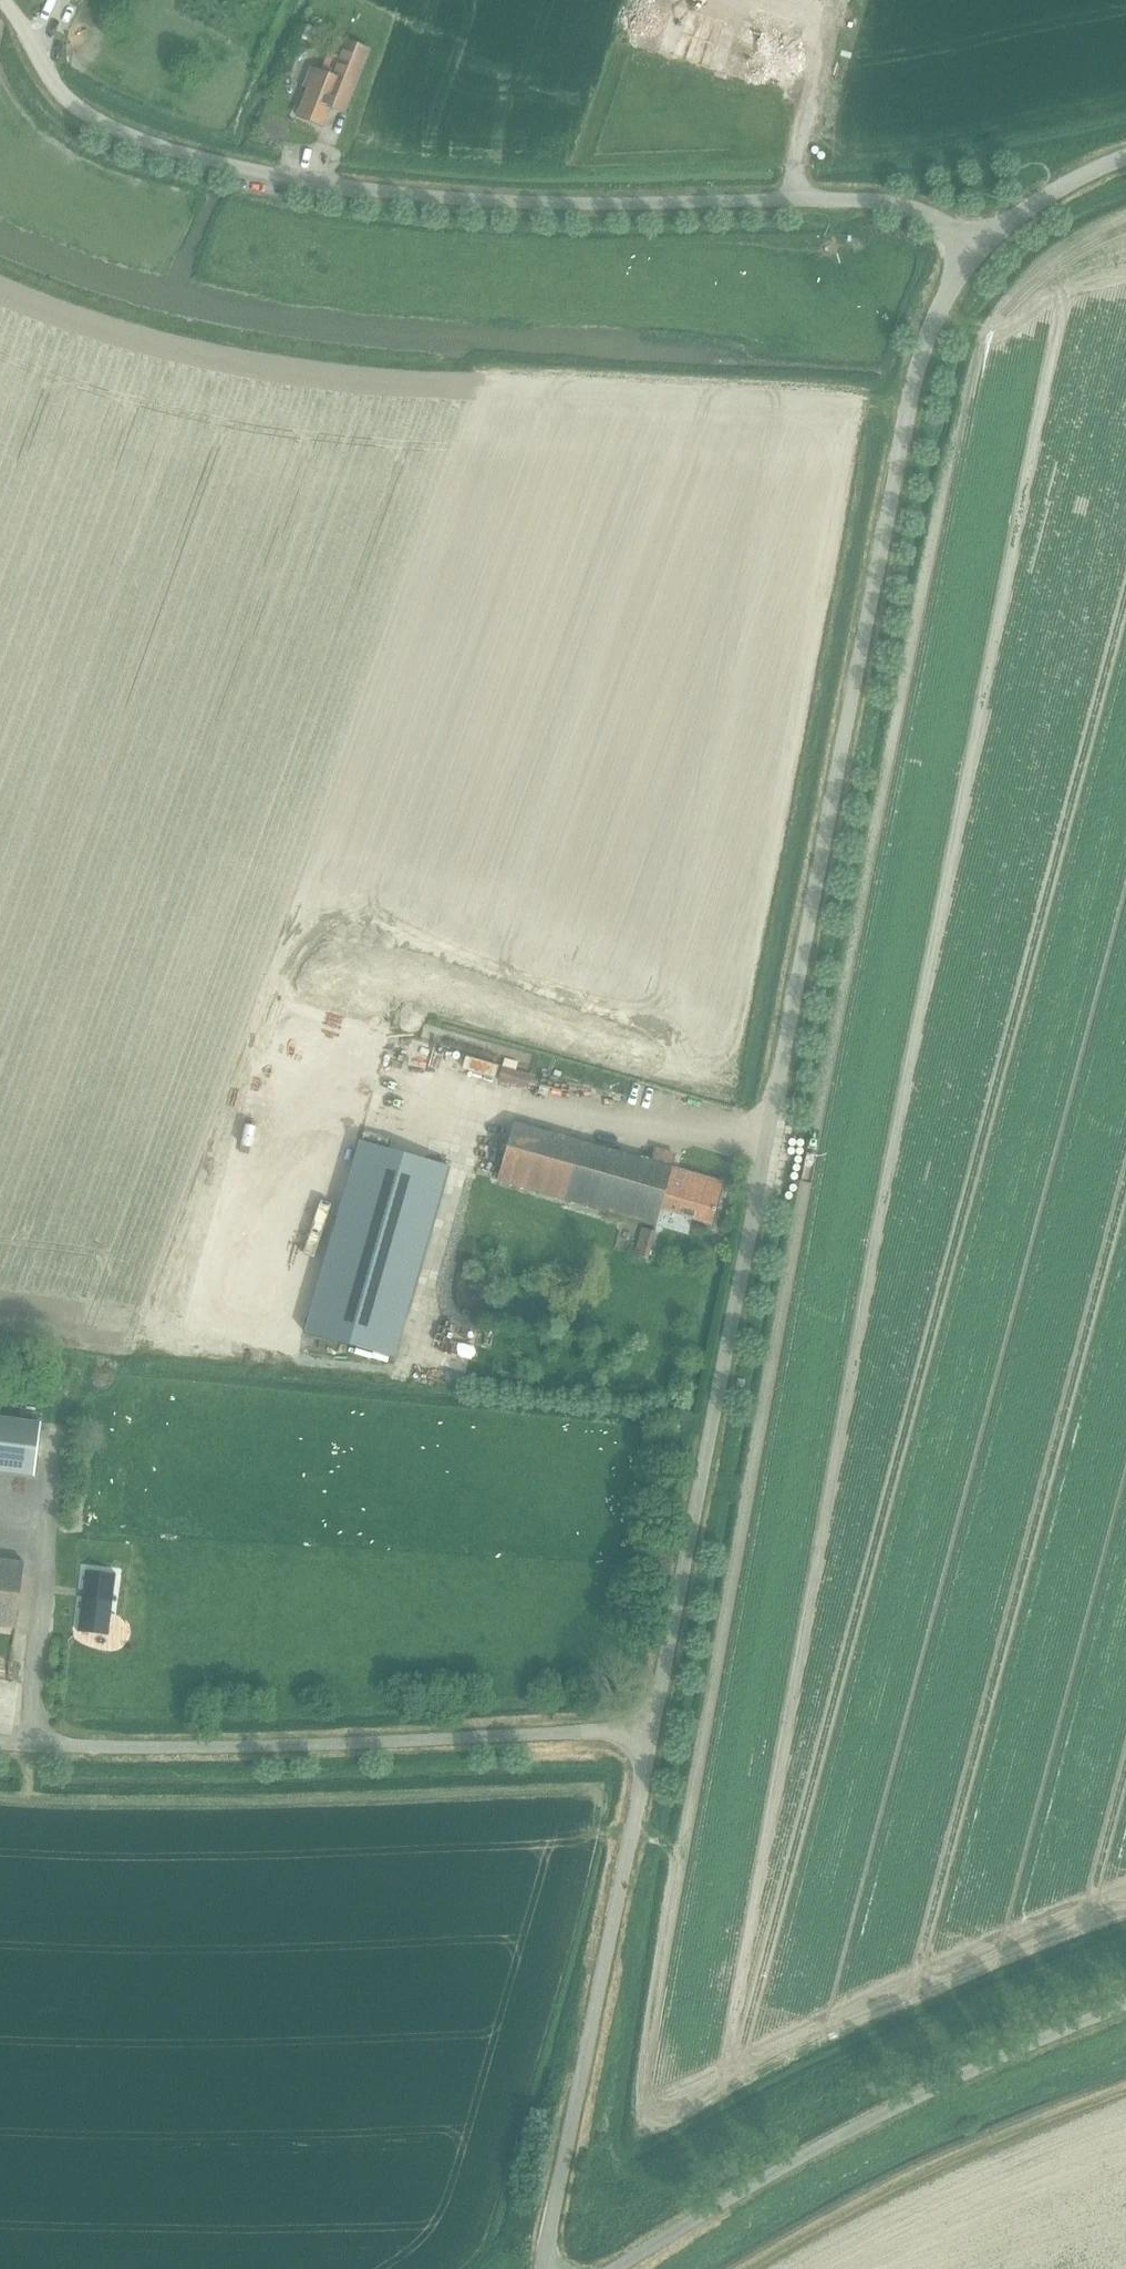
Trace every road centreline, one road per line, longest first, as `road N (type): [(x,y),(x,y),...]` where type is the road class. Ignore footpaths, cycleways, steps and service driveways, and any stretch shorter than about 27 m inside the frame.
road 1 (unclassified): [(649,1729),(835,838),(909,383),(970,245)]
road 2 (unclassified): [(11,6),(55,85),(110,129),(253,170),(395,192),(585,201),(864,196),(928,215),(970,245)]
road 3 (unclassified): [(649,1729),(0,1738)]
road 4 (unclassified): [(608,2268),(947,2076),(1125,2002)]
road 5 (unclassified): [(539,2268),(649,1729)]
road 6 (unclassified): [(970,245),(1087,170),(1125,157)]

